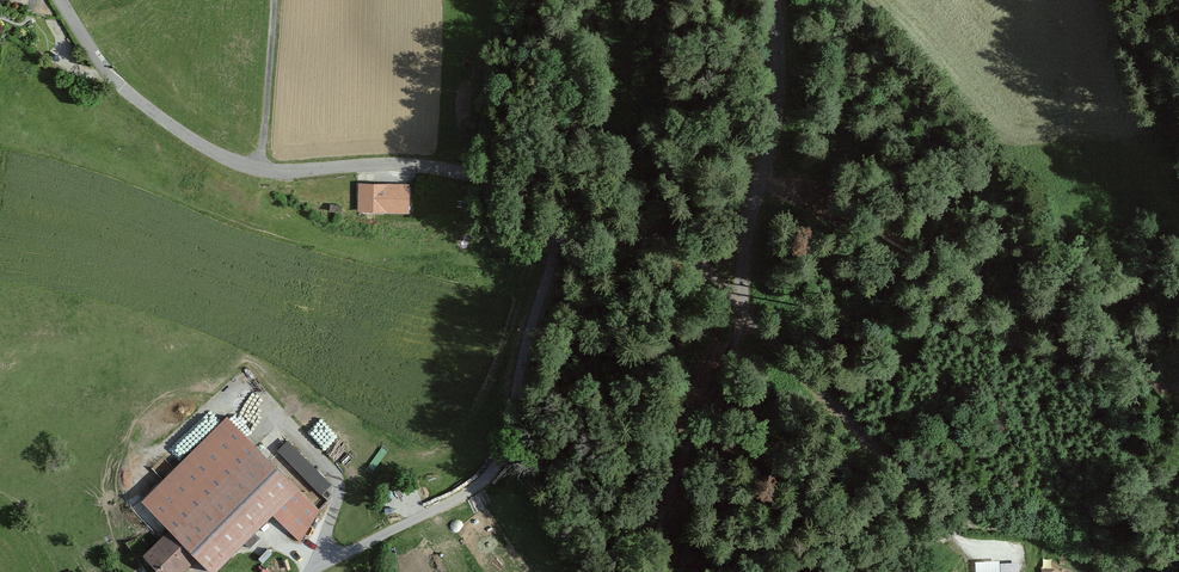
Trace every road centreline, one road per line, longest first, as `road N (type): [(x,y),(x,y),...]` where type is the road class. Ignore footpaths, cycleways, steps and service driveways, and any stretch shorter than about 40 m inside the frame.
road 1 (residential): [(60,0),(120,88),(205,148),(259,170),(420,165),(481,175),(558,197),(682,253)]
road 2 (track): [(738,305),(813,387),(903,466),(961,546),(1022,549)]
road 3 (residential): [(774,0),(775,108),(751,231)]

